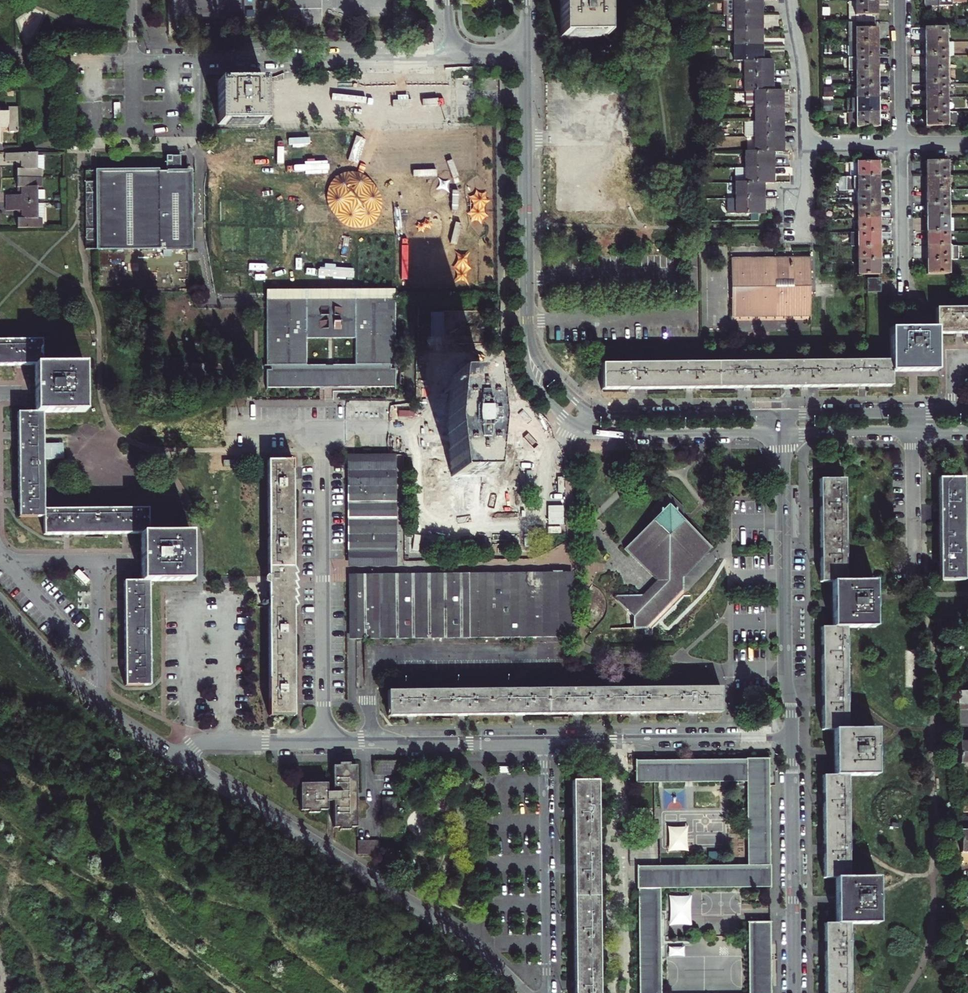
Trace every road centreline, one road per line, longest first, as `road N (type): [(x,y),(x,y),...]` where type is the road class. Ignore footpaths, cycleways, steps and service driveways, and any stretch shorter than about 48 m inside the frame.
road 1 (residential): [(176,754),(463,937),(526,992)]
road 2 (residential): [(133,0),(134,61),(449,53)]
road 3 (residential): [(526,321),(531,380),(581,428),(784,432)]
road 4 (residential): [(324,744),(322,428)]
road 5 (residential): [(784,432),(791,739)]
road 6 (residential): [(784,414),(593,411),(541,365),(526,321)]
road 7 (residential): [(524,52),(526,321)]
road 8 (residential): [(791,739),(794,992)]
road 9 (residential): [(543,741),(545,992)]
road 10 (residential): [(791,739),(543,741)]
road 11 (residential): [(0,601),(83,694),(176,754)]
road 12 (residential): [(324,744),(543,741)]
road 13 (residential): [(784,432),(967,430)]
road 14 (residential): [(967,412),(784,414)]
road 15 (residential): [(176,754),(210,745),(324,744)]
road 16 (residential): [(791,0),(804,144)]
road 17 (residential): [(901,0),(902,144)]
road 18 (residential): [(902,144),(904,271)]

